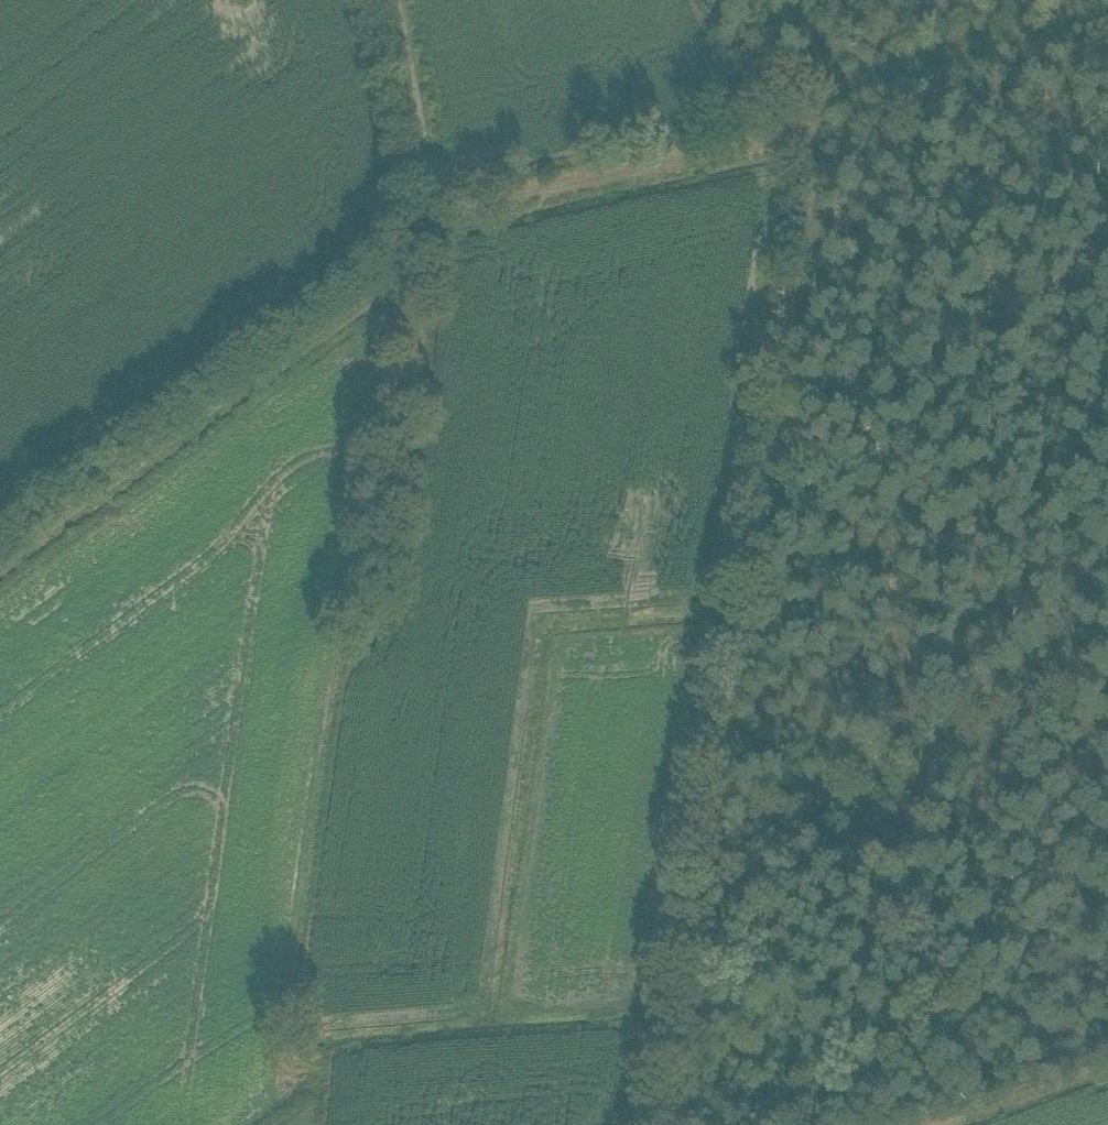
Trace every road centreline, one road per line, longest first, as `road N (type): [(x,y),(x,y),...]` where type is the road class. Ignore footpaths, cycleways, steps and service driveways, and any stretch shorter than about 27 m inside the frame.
road 1 (track): [(677,1124),(822,163),(808,127)]
road 2 (track): [(436,202),(417,260),(388,289),(0,573)]
road 3 (track): [(436,202),(498,197),(808,127)]
road 4 (track): [(417,260),(367,632)]
road 5 (track): [(395,0),(436,202)]

